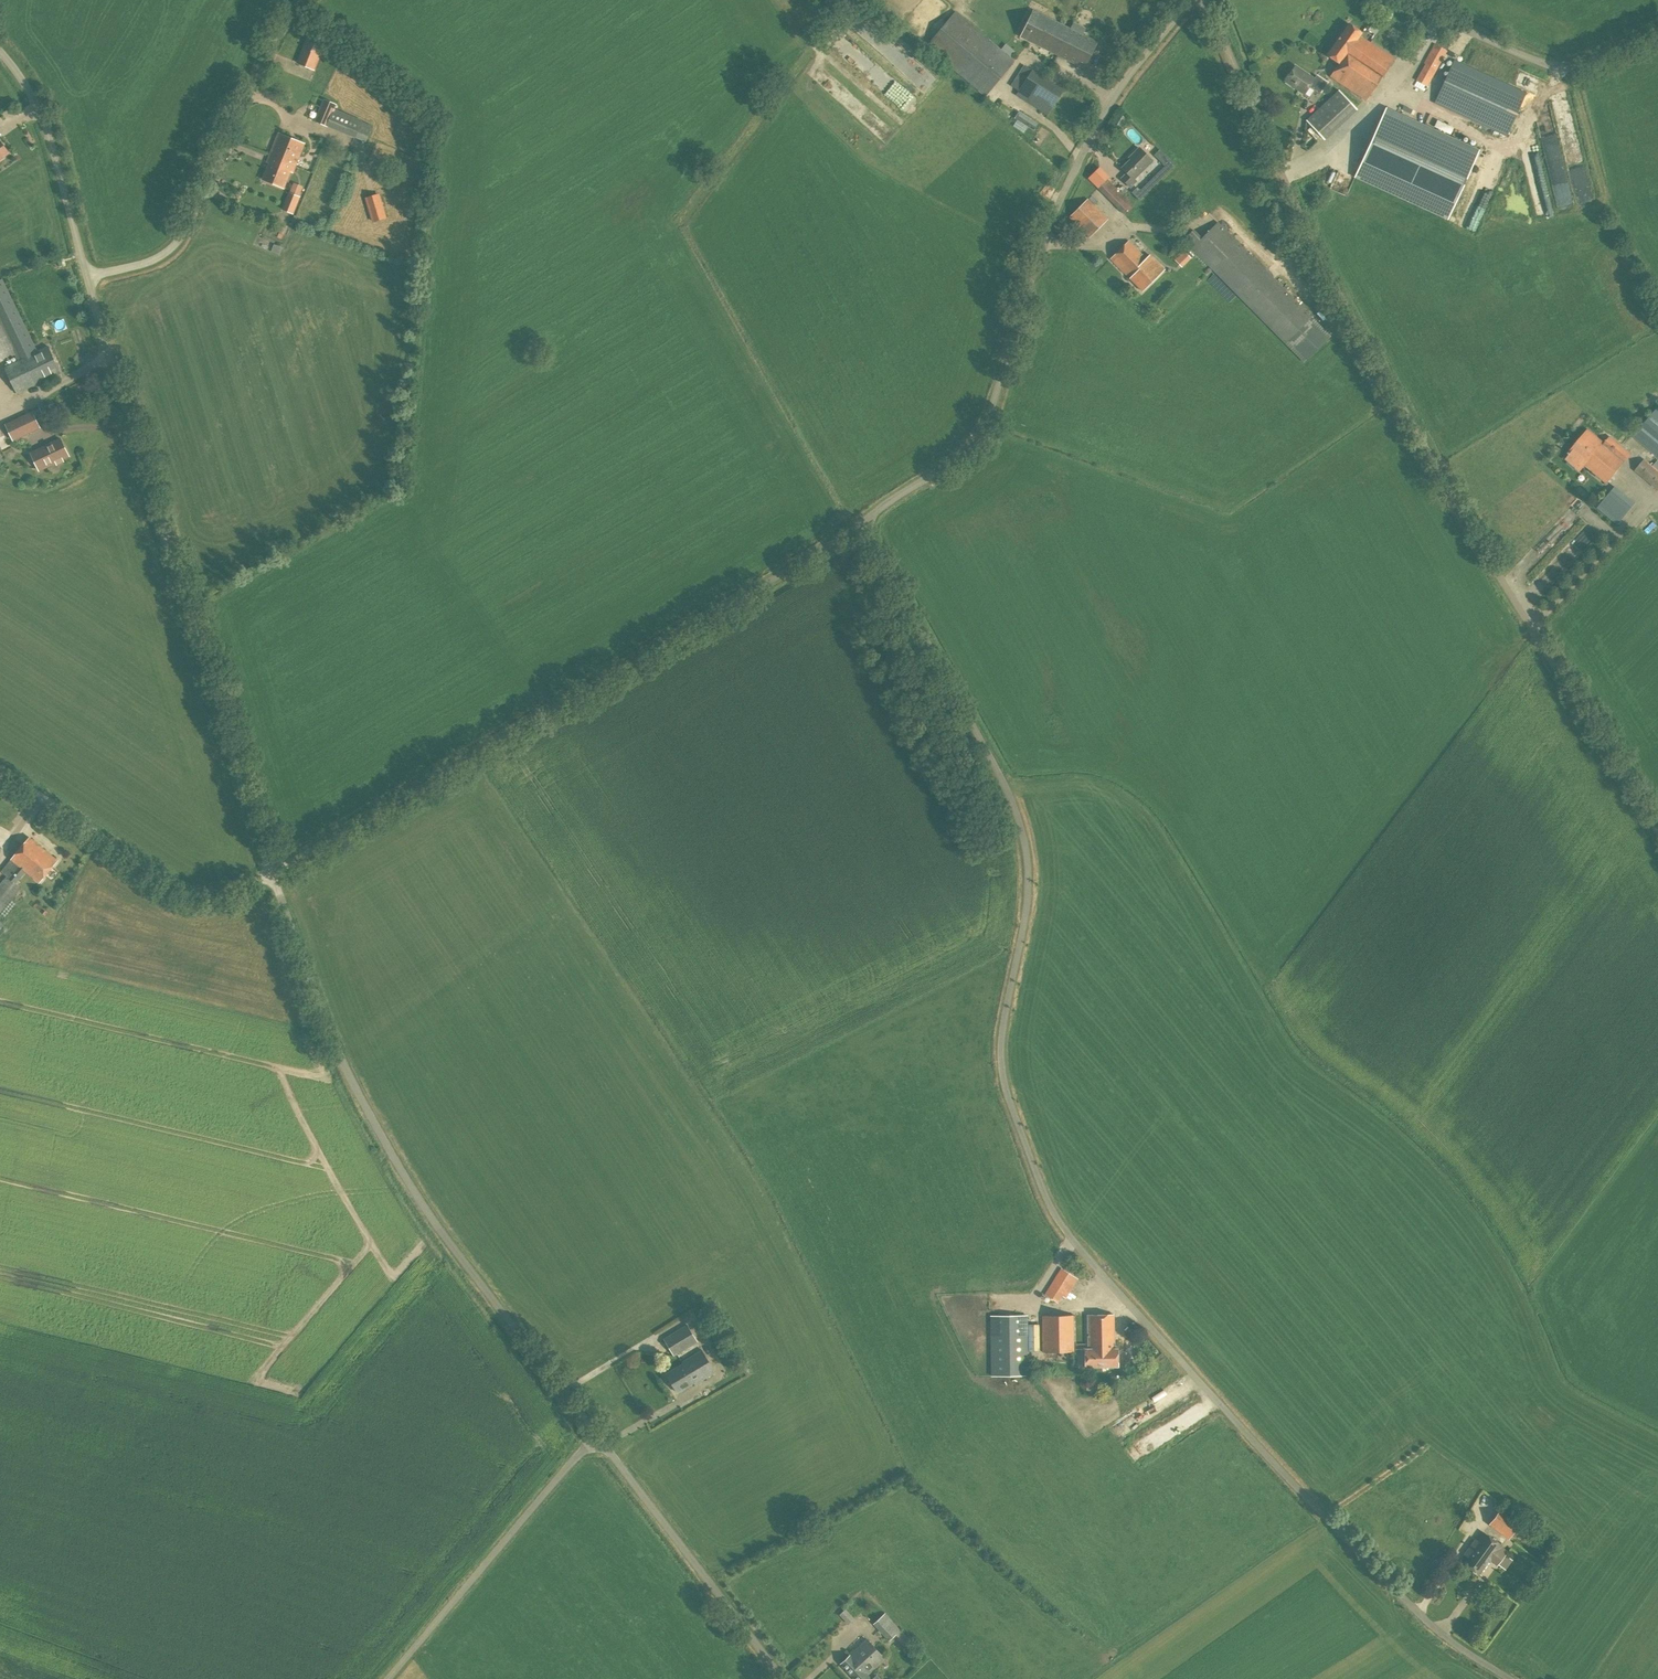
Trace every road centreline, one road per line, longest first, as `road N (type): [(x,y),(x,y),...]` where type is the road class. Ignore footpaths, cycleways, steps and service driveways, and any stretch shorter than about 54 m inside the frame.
road 1 (unclassified): [(1507,1678),(1433,1627),(1066,1233),(1040,1183),(1005,1062),(1030,909),(1029,836),(1010,782),(860,524)]
road 2 (unclassified): [(1657,824),(1328,273),(1205,0)]
road 3 (unclassified): [(272,874),(860,524)]
road 4 (unclassified): [(595,1434),(420,1204),(385,1142),(327,1024),(272,874)]
road 5 (unclassified): [(860,524),(986,438),(1045,238),(1075,169),(1126,78),(1189,0)]
road 6 (unclassified): [(272,874),(86,283)]
road 7 (unclassified): [(86,283),(162,256),(186,229),(273,35),(305,0)]
road 8 (unclassified): [(385,1678),(595,1434)]
road 9 (unclassified): [(272,874),(212,894),(182,889),(0,769)]
road 10 (unclassified): [(783,1678),(595,1434)]
road 11 (unclassified): [(1394,0),(1550,67),(1586,63),(1657,32)]
road 12 (unclassified): [(86,283),(45,140),(15,69),(0,54)]

